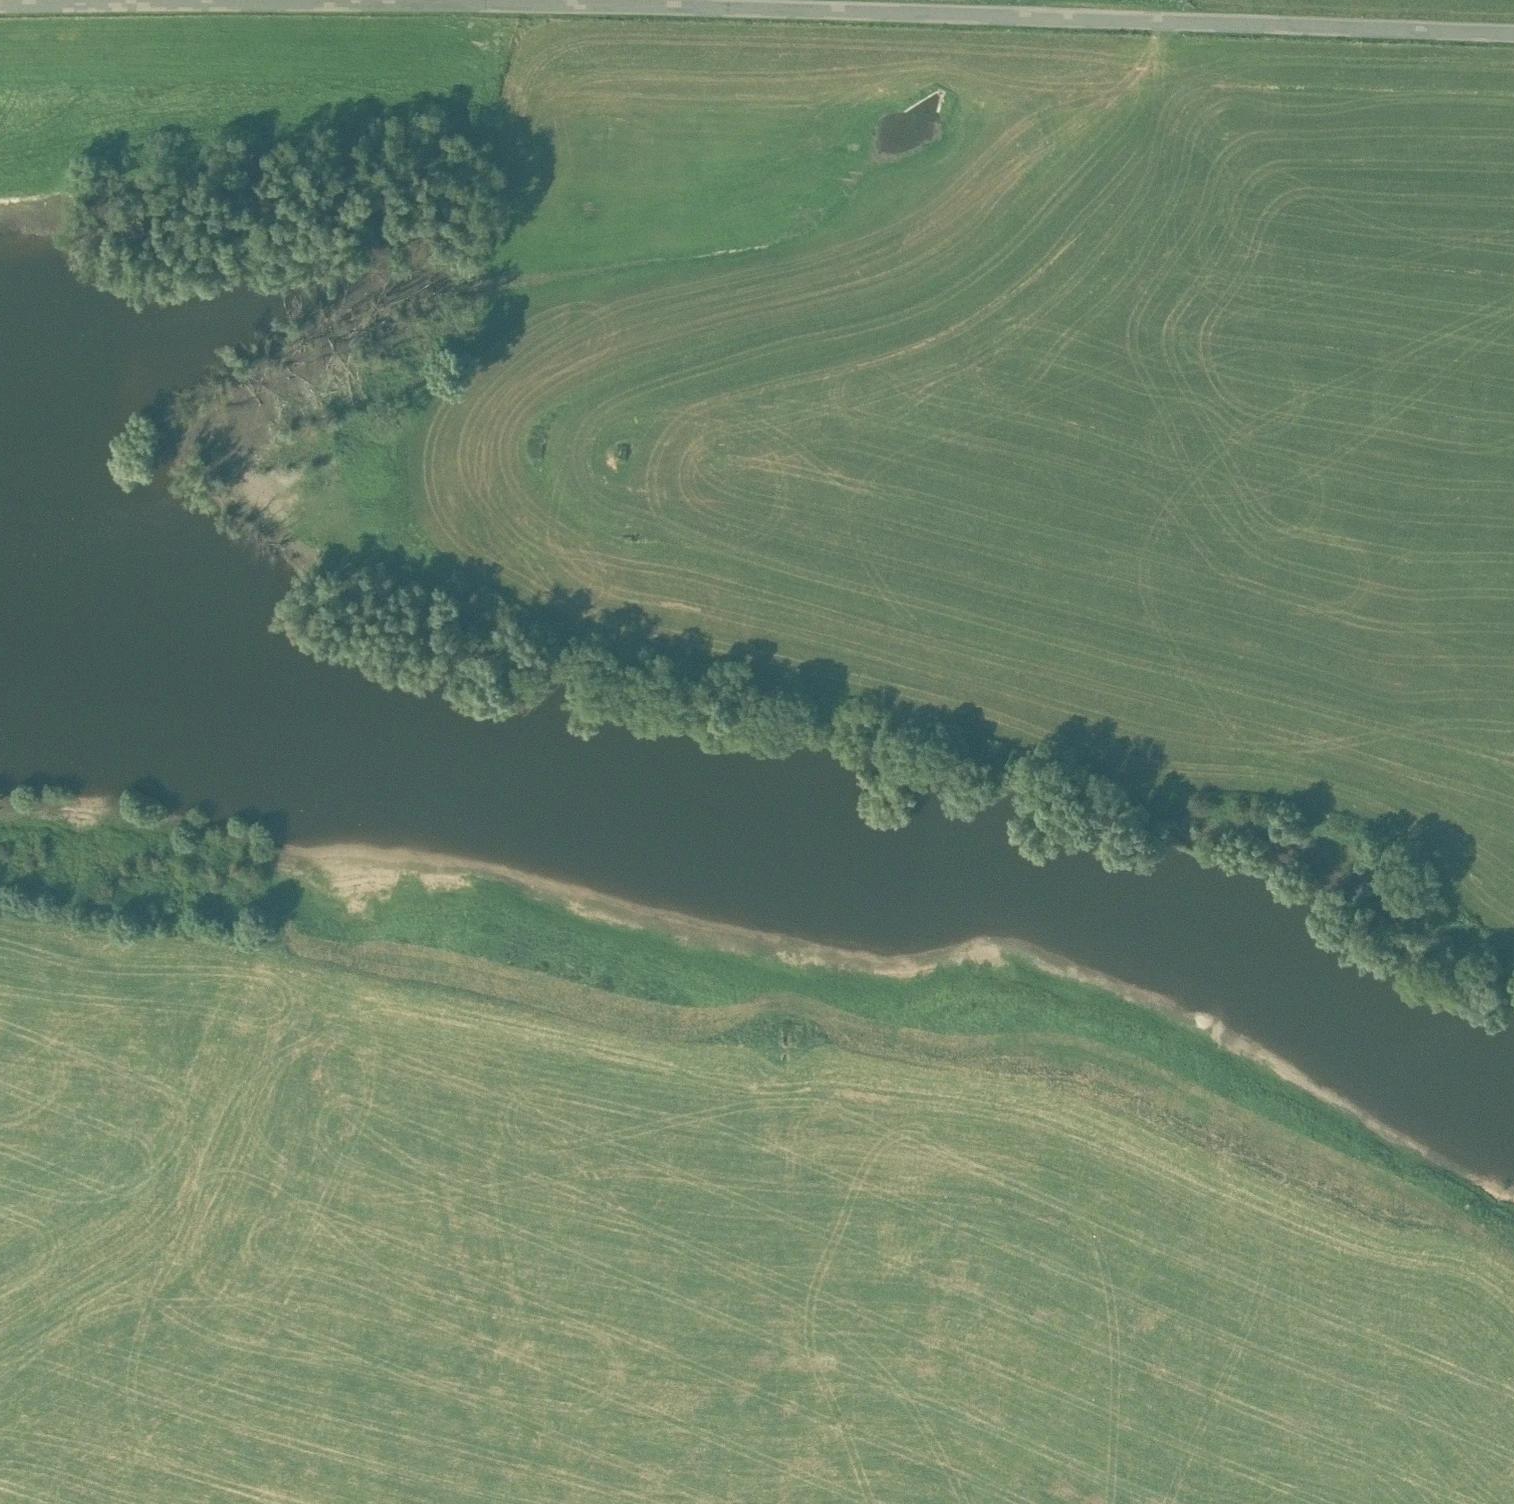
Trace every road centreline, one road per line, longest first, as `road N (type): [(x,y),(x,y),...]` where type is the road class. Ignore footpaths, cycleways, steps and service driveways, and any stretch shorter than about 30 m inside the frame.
road 1 (unclassified): [(464,0),(1513,30)]

